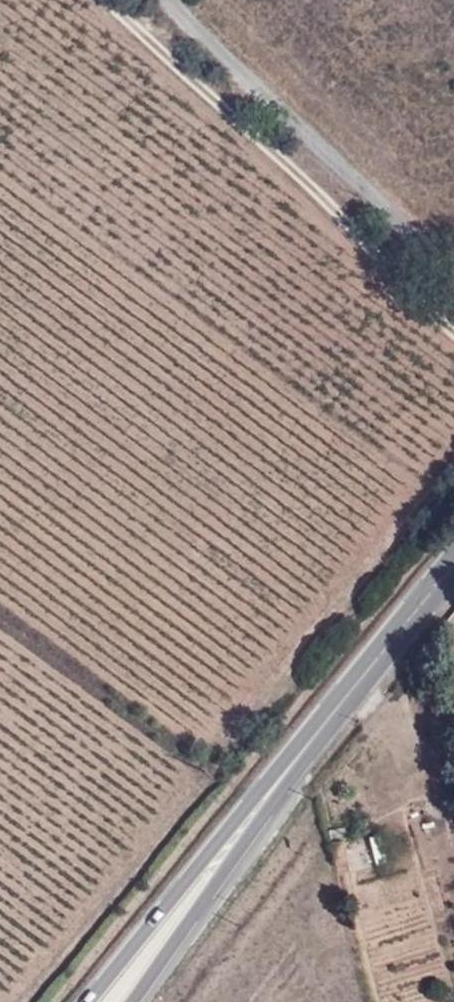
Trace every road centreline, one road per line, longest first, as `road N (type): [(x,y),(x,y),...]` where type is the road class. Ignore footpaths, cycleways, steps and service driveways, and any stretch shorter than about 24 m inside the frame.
road 1 (primary): [(108,1001),(453,561)]
road 2 (residential): [(170,0),(453,274)]

